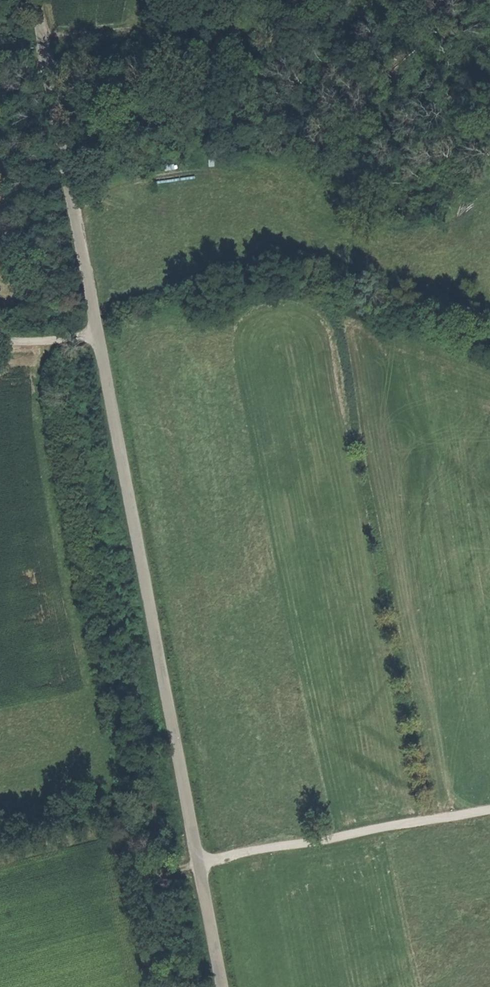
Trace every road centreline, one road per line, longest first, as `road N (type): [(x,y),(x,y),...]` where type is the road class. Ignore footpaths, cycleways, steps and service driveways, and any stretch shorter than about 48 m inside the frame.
road 1 (tertiary): [(35,0),(220,986)]
road 2 (track): [(52,341),(41,377),(54,505),(141,871),(489,811)]

